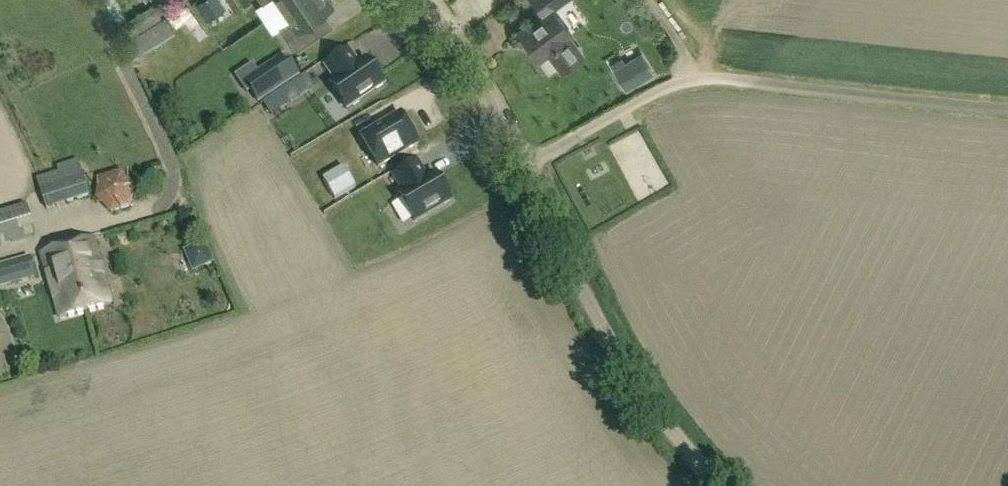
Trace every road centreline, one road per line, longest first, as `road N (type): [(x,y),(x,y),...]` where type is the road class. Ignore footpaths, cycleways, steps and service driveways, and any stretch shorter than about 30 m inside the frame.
road 1 (residential): [(1007,109),(710,77),(672,83),(525,166)]
road 2 (unclassified): [(721,485),(631,377),(525,166)]
road 3 (residential): [(147,214),(170,201),(170,156),(90,0)]
road 4 (residential): [(525,166),(422,0)]

